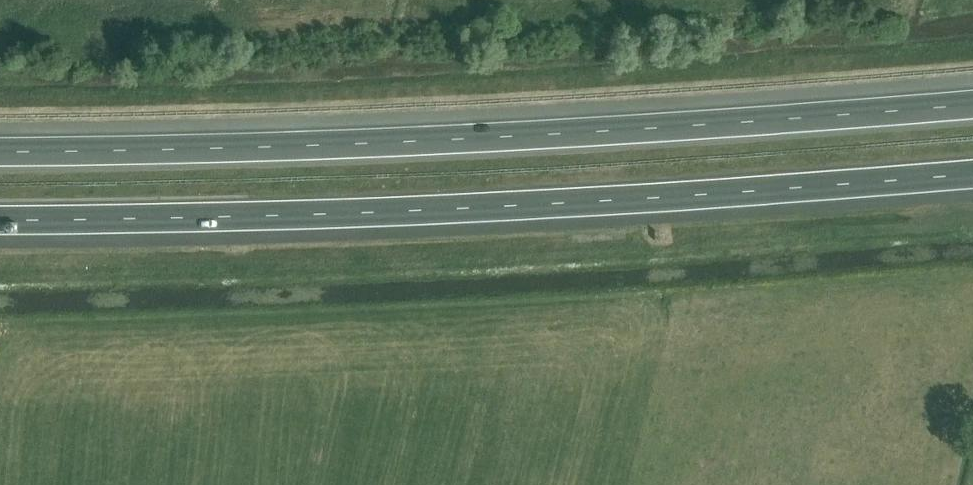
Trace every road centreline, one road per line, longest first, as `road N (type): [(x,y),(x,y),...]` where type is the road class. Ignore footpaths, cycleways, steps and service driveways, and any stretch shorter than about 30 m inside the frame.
road 1 (motorway): [(0,222),(644,203),(972,173)]
road 2 (motorway): [(972,102),(644,128),(0,151)]

